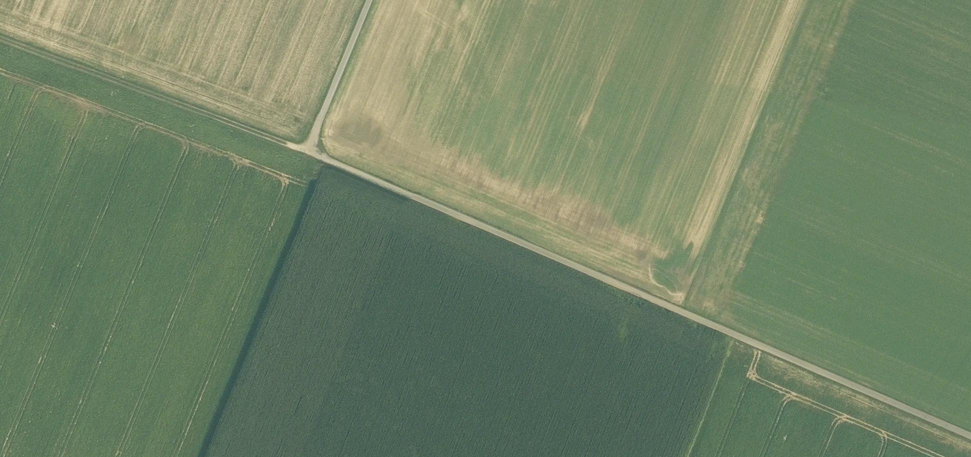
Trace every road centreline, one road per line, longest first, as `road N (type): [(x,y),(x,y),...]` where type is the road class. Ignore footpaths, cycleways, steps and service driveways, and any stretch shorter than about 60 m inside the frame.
road 1 (unclassified): [(970,437),(307,151),(370,0)]

